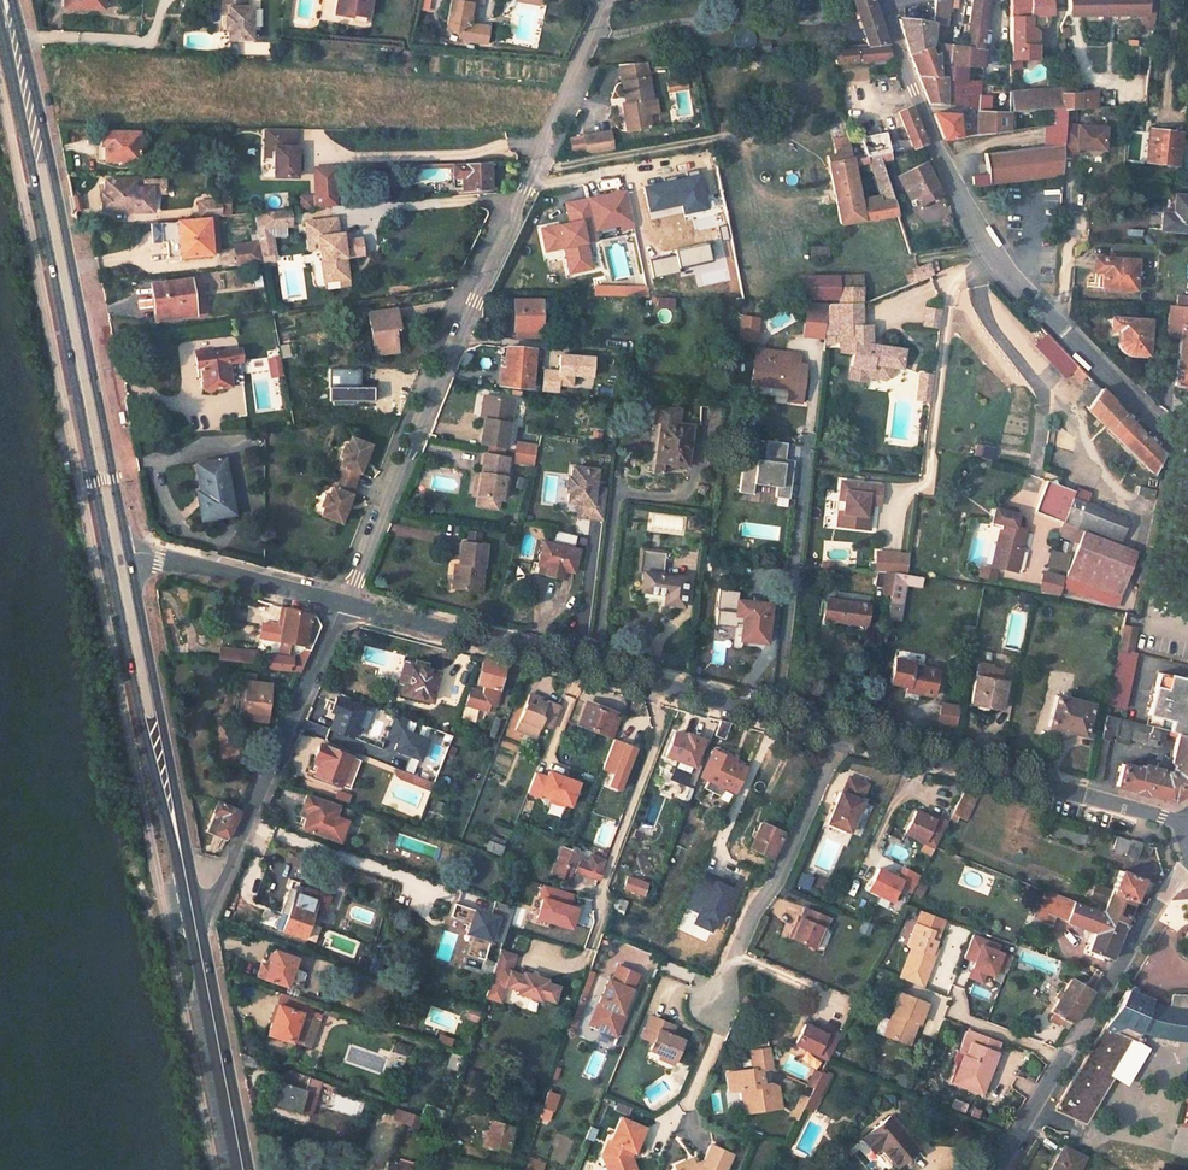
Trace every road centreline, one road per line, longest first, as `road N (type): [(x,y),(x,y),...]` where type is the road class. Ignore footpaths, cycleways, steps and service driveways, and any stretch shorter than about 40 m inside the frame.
road 1 (residential): [(344,604),(606,2)]
road 2 (primary): [(120,556),(5,0)]
road 3 (tertiary): [(1187,455),(985,246),(929,129),(884,0)]
road 4 (tertiary): [(344,604),(768,714)]
road 5 (residential): [(842,733),(712,1006),(717,1034),(689,1098)]
road 6 (primary): [(193,919),(120,556)]
road 7 (tertiary): [(842,733),(1187,822)]
road 8 (tertiary): [(996,1169),(1169,884),(1187,871)]
road 9 (residential): [(193,919),(221,895),(344,604)]
road 10 (residential): [(768,714),(809,432)]
road 11 (primary): [(244,1169),(193,919)]
road 12 (tertiary): [(120,556),(159,557),(344,604)]

